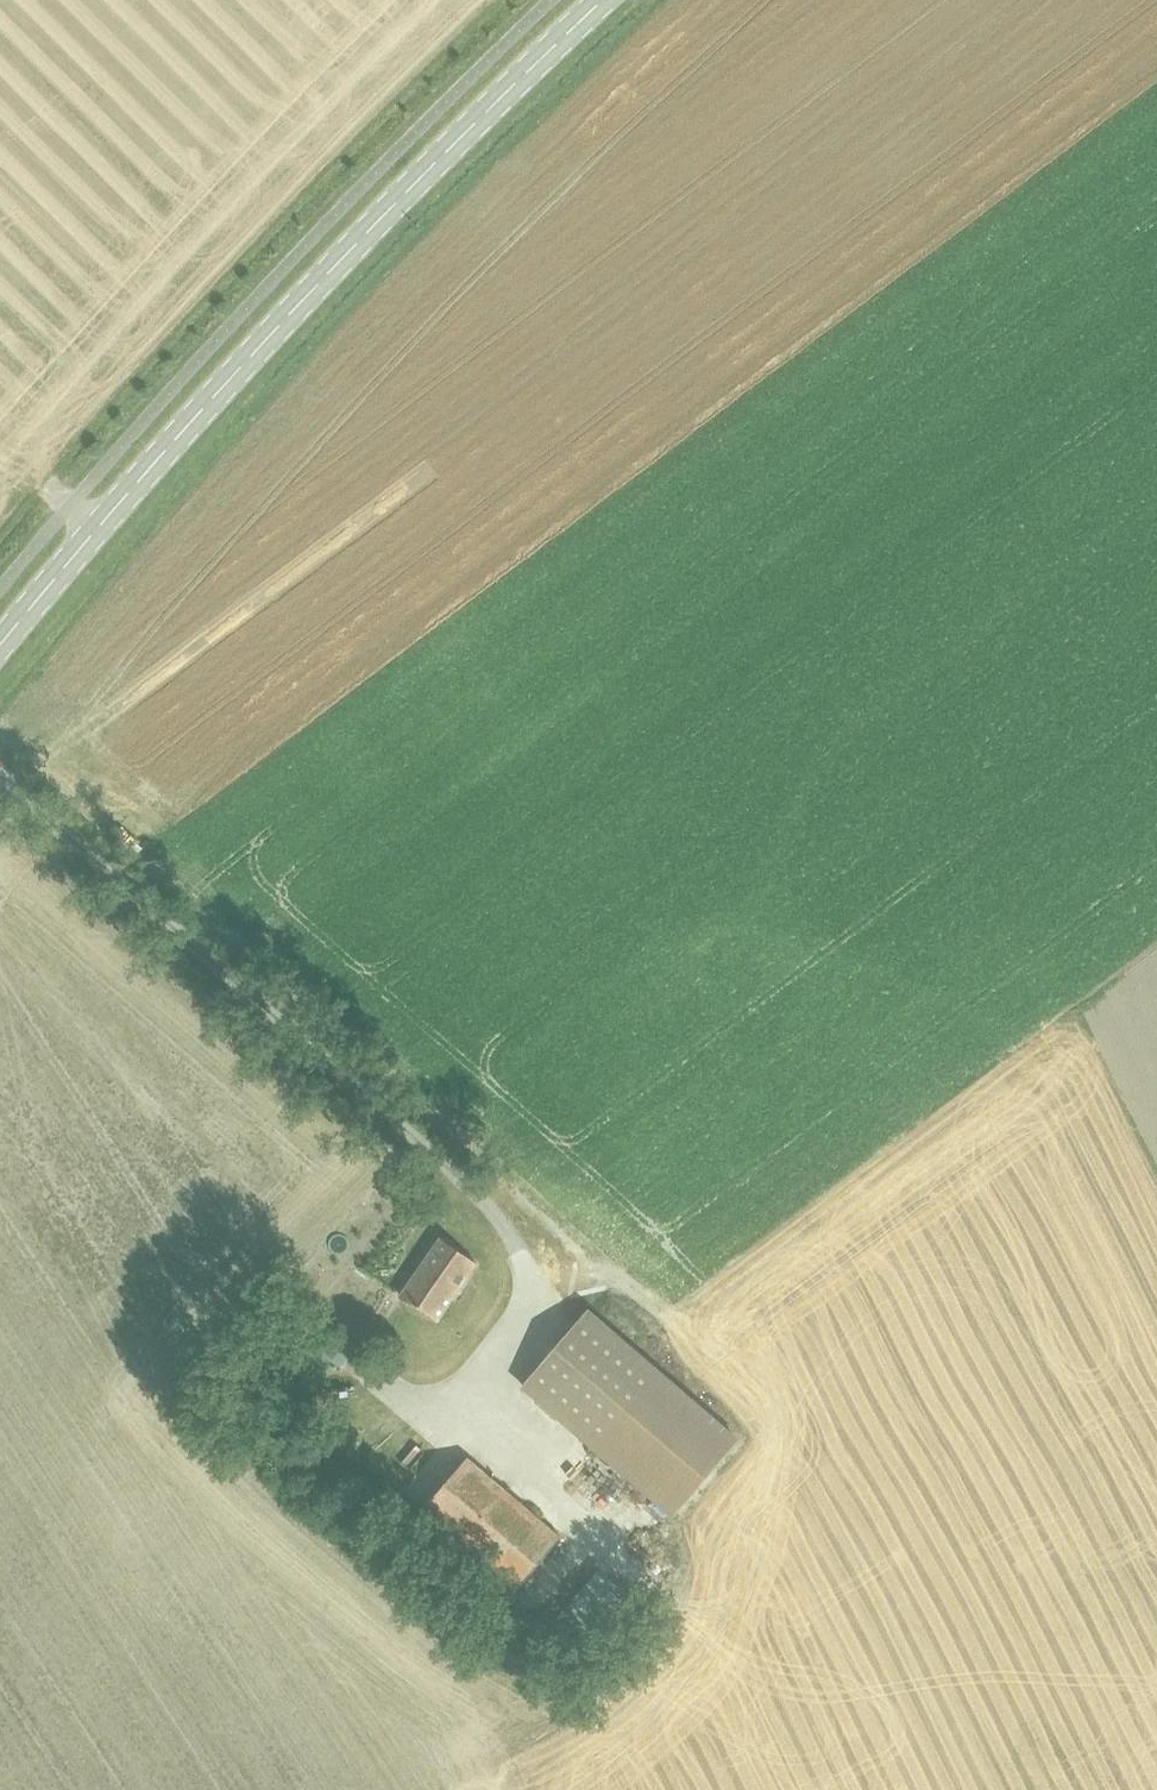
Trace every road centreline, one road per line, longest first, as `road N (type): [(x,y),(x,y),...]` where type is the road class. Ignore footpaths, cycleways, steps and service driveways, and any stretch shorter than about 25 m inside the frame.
road 1 (secondary): [(0,646),(229,380),(605,0)]

